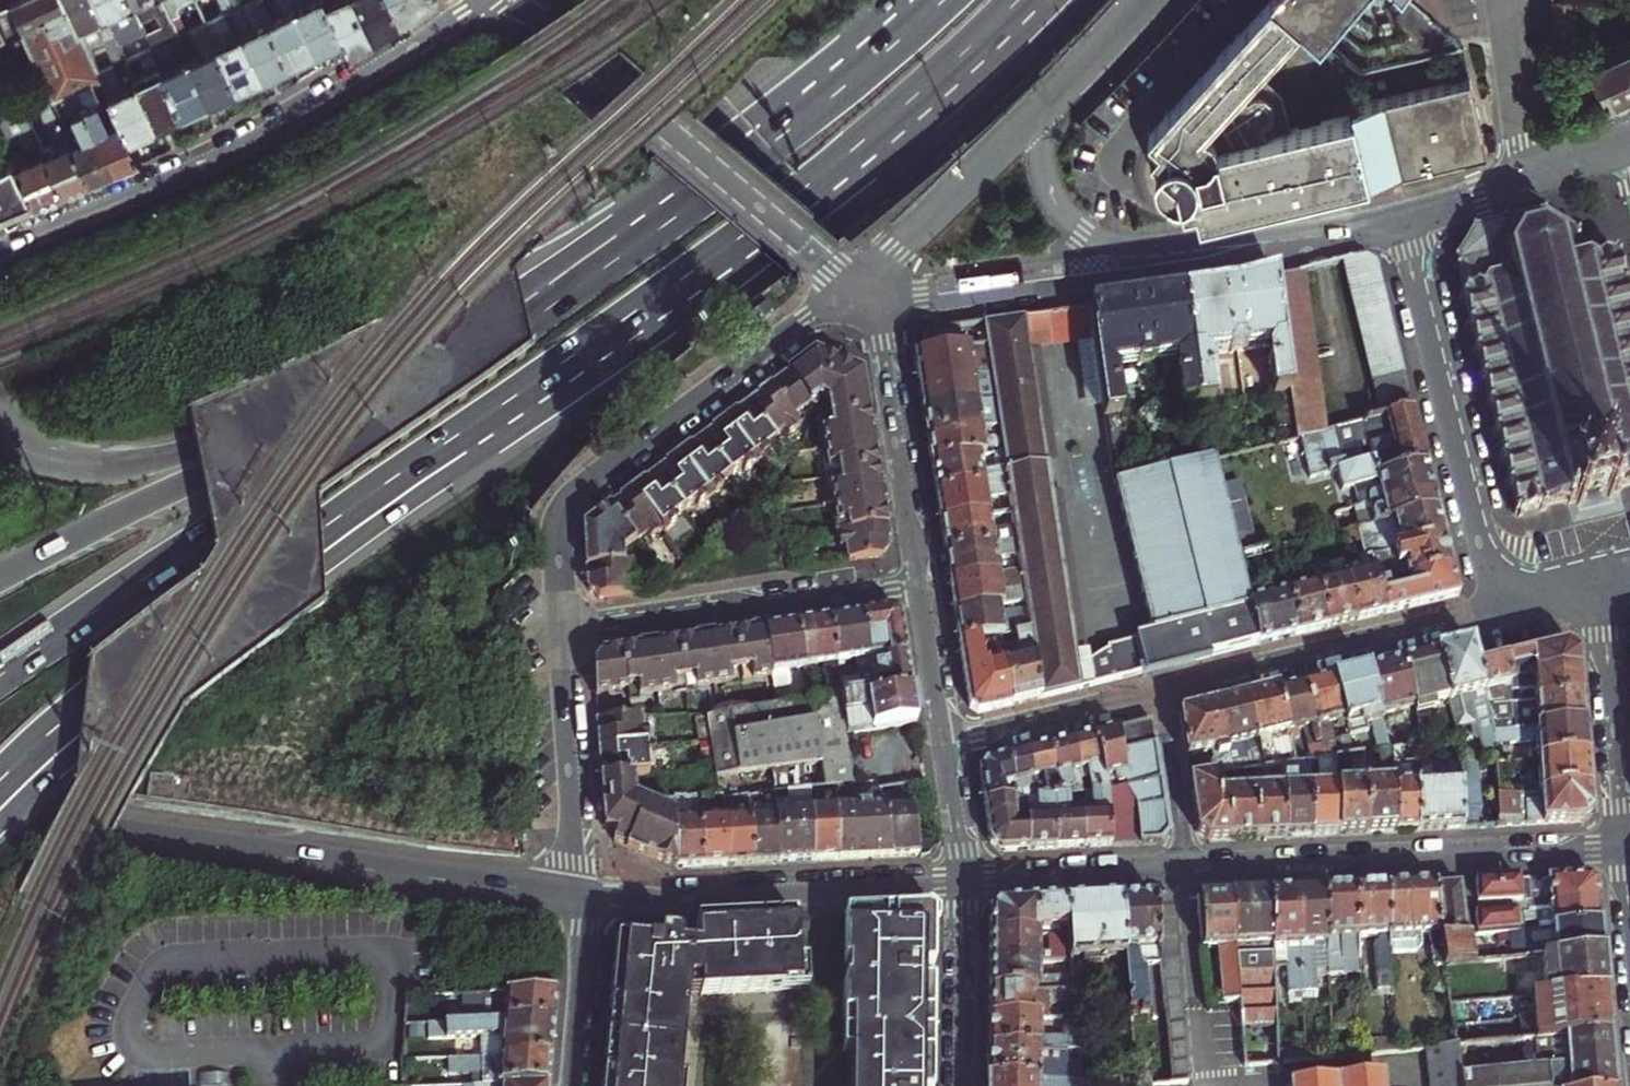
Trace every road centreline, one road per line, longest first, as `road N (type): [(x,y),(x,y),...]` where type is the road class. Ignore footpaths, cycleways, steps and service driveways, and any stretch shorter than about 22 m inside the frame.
road 1 (trunk): [(242,592),(824,187),(1034,0)]
road 2 (trunk): [(790,126),(664,225),(0,678)]
road 3 (secondary): [(1621,845),(967,881)]
road 4 (secondary): [(584,897),(160,835),(0,802)]
road 5 (residential): [(1502,609),(945,744)]
road 6 (tertiary): [(0,252),(267,138),(489,0)]
road 7 (trunk): [(790,126),(336,396)]
road 8 (residential): [(856,283),(577,497),(558,543),(565,630)]
road 9 (tertiary): [(509,0),(856,283)]
road 10 (residential): [(1403,221),(1502,609)]
road 11 (secondary): [(967,881),(665,901),(584,897)]
road 12 (trunk): [(336,396),(0,576)]
road 13 (tertiary): [(856,283),(886,298),(917,298),(1226,253)]
road 14 (residential): [(565,630),(919,585)]
road 15 (trunk): [(336,396),(139,462),(70,465),(30,457),(0,439)]
road 16 (trunk): [(0,823),(191,651),(242,592)]
road 17 (residential): [(919,585),(880,344),(856,283)]
road 18 (trunk): [(0,780),(86,702),(242,592)]
road 19 (tertiary): [(1226,253),(1115,249),(1080,233),(1046,181),(1046,104)]
road 20 (residential): [(565,630),(584,897)]
road 21 (tertiary): [(856,283),(1046,104)]
road 22 (residential): [(1598,585),(1621,845)]
road 23 (residential): [(962,1085),(967,881)]
road 24 (trunk): [(937,0),(790,126)]
road 25 (residential): [(584,897),(571,1085)]
road 26 (residential): [(1535,178),(1503,0)]
road 27 (tertiary): [(1226,253),(1403,221)]
road 28 (residential): [(945,744),(919,585)]
road 29 (trunk): [(1046,104),(1141,0)]
road 30 (tertiary): [(1403,221),(1535,178)]
road 31 (residential): [(967,881),(945,744)]

